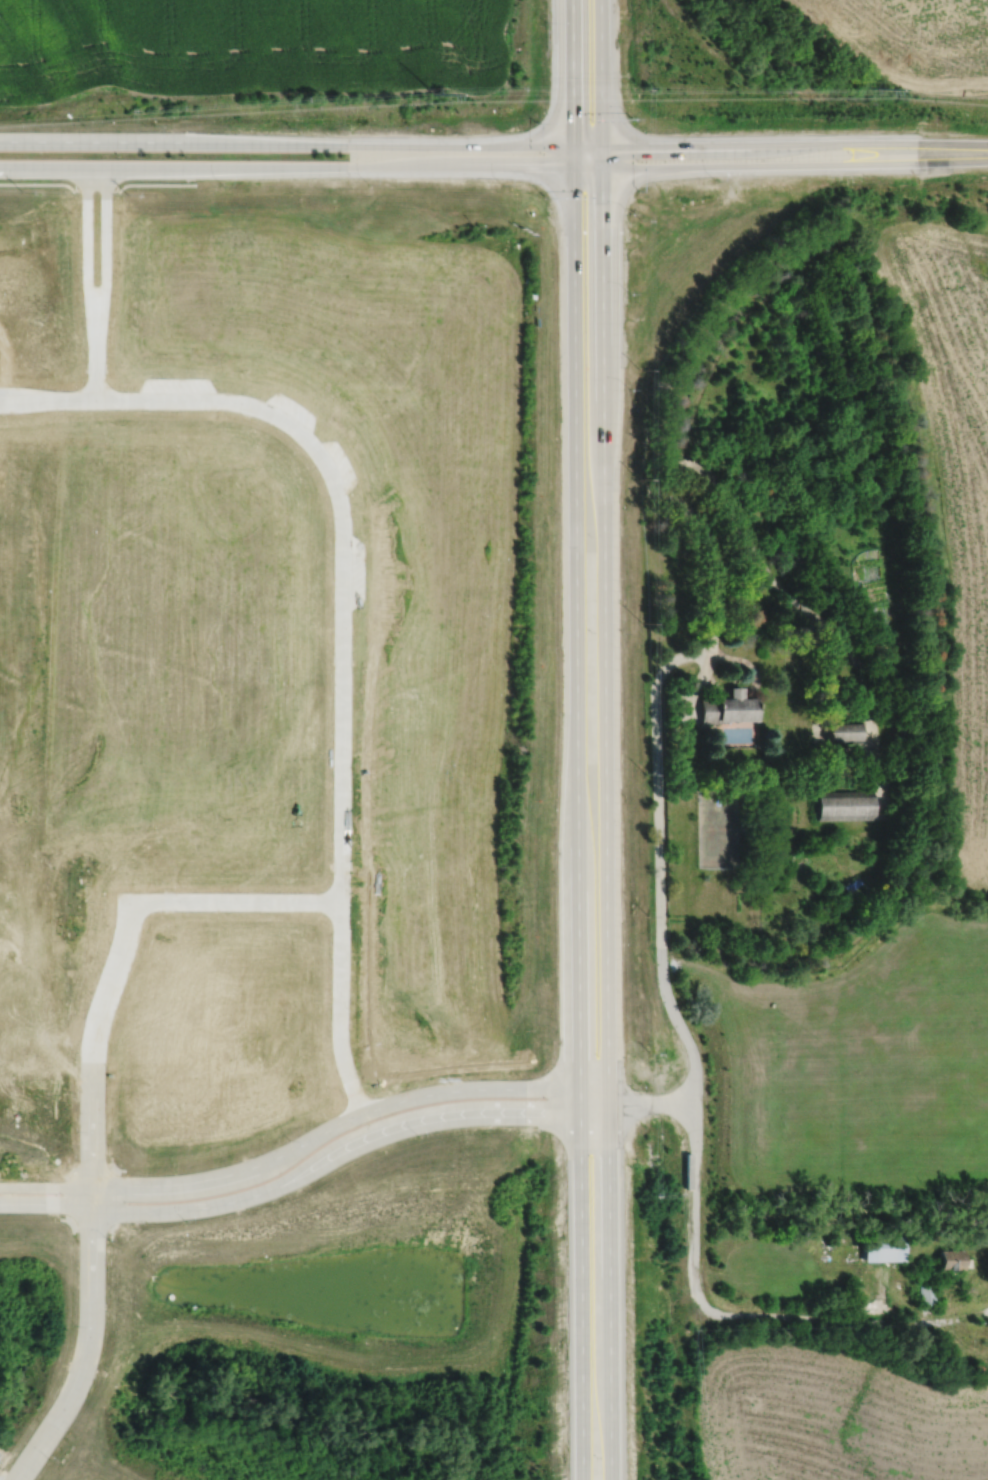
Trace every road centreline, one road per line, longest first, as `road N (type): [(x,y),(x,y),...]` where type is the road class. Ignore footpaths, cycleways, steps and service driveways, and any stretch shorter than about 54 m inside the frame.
road 1 (trunk): [(572,167),(580,1118)]
road 2 (trunk): [(608,1104),(600,167)]
road 3 (residential): [(363,1115),(341,1024),(340,526),(328,478),(301,435)]
road 4 (residential): [(608,1104),(580,1089),(454,1091),(374,1110),(228,1176),(170,1185),(0,1187)]
road 5 (residential): [(0,1209),(143,1214),(231,1204),(394,1133),(464,1119),(580,1118),(608,1104)]
road 6 (tertiary): [(21,170),(572,167)]
road 7 (secondary): [(987,144),(571,146)]
road 8 (secondary): [(572,167),(987,159)]
road 9 (trunk): [(613,1479),(608,1104)]
road 10 (tertiary): [(571,146),(204,143)]
road 11 (trunk): [(580,1118),(585,1479)]
road 12 (residential): [(94,1211),(93,1036),(120,957),(128,903)]
road 13 (residential): [(301,435),(259,409),(213,398),(0,398)]
road 14 (residential): [(18,1479),(63,1416),(88,1358),(94,1211)]
road 15 (residential): [(128,903),(340,905)]
road 16 (tertiary): [(204,143),(0,141)]
road 17 (trunk): [(600,167),(598,0)]
road 18 (trunk): [(571,0),(572,167)]

